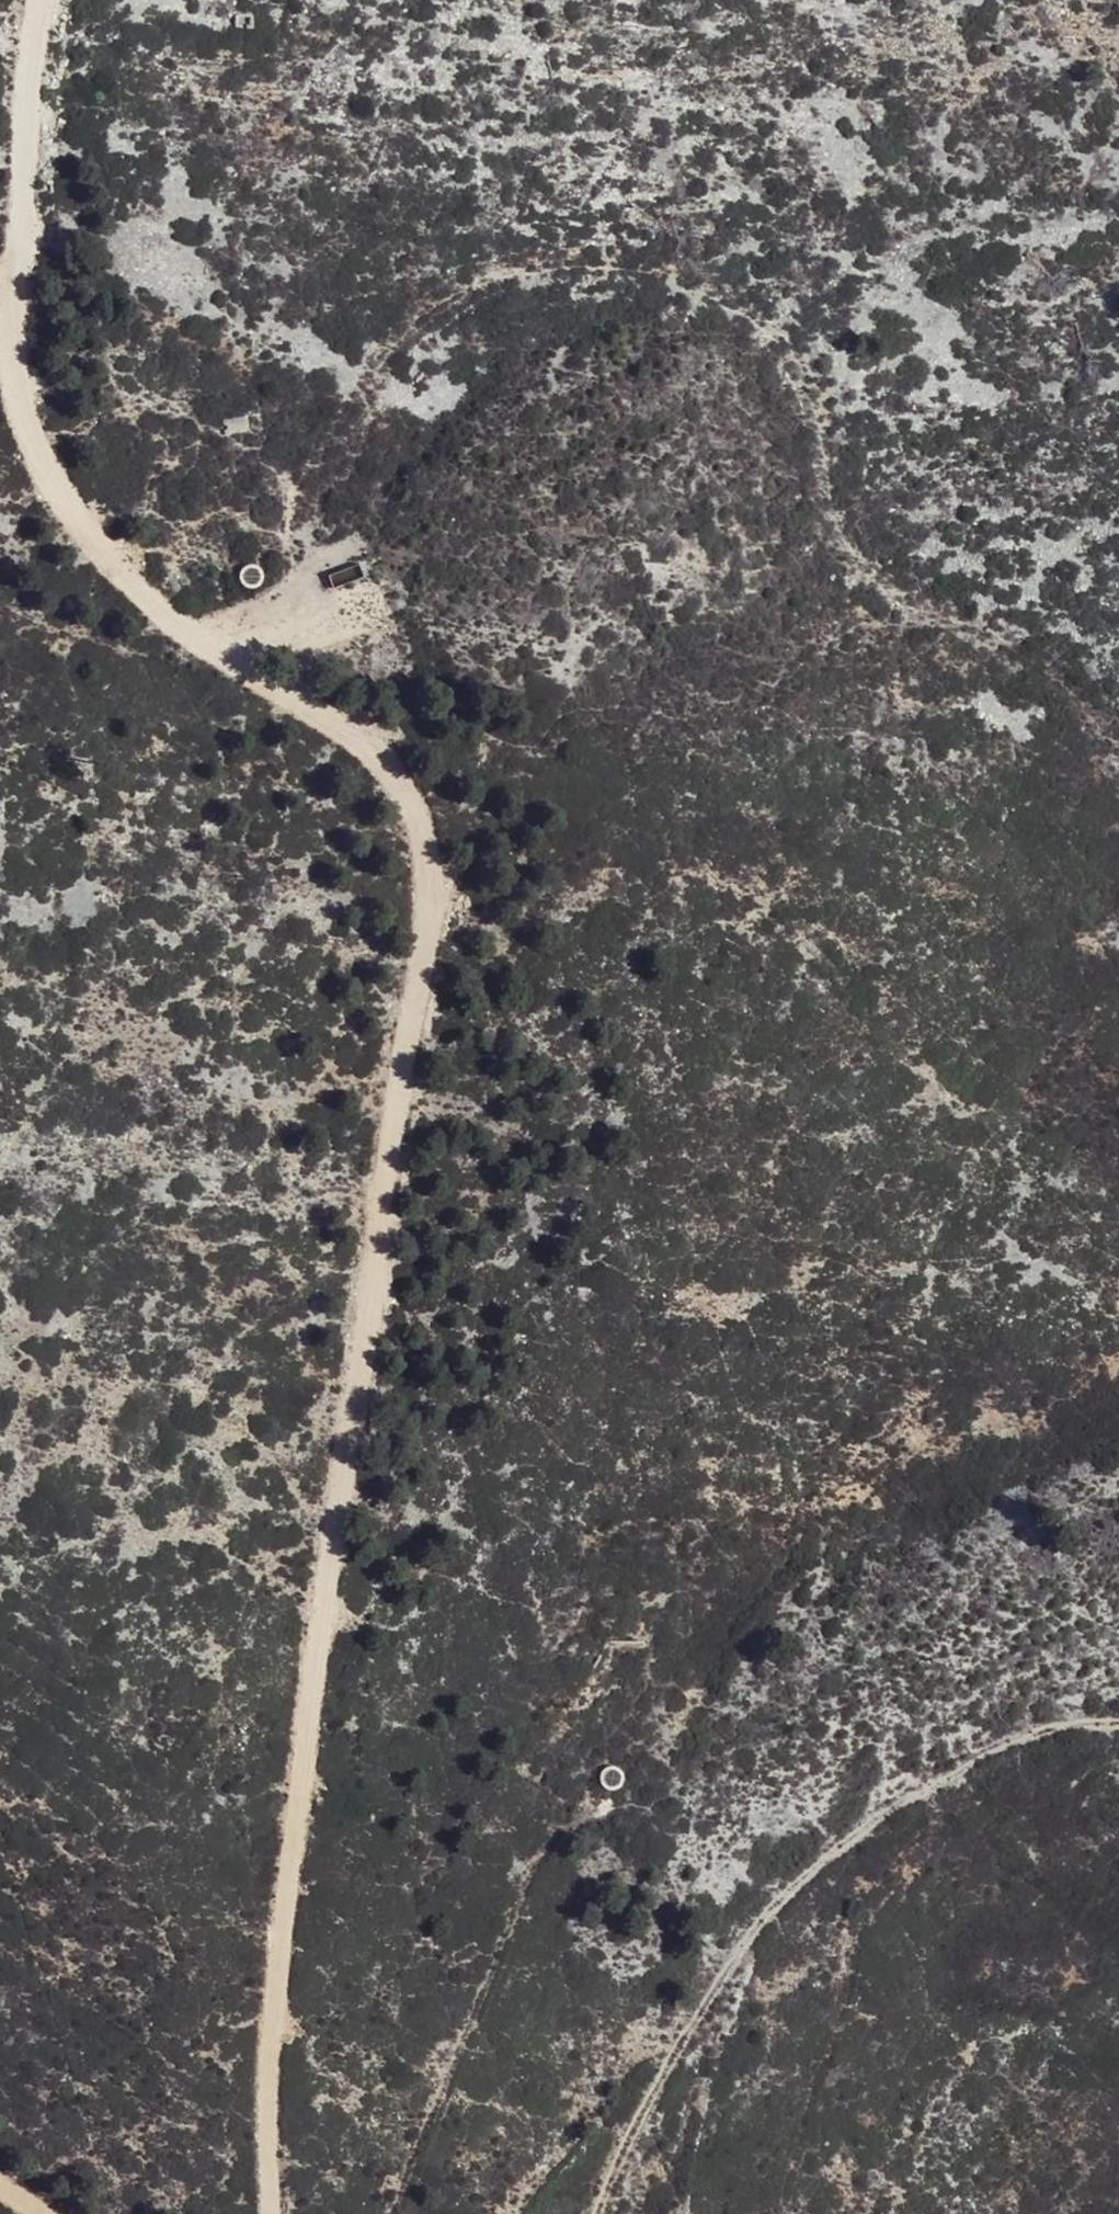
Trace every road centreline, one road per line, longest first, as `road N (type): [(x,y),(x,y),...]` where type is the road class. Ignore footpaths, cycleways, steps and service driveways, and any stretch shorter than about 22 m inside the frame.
road 1 (track): [(272,2213),(268,2079),(316,1643),(429,858),(405,800),(362,742),(207,649),(118,572),(53,483),(16,375),(15,270),(32,53),(45,0)]
road 2 (track): [(1118,1727),(1004,1741),(890,1806),(750,1926),(672,2043),(593,2213)]

